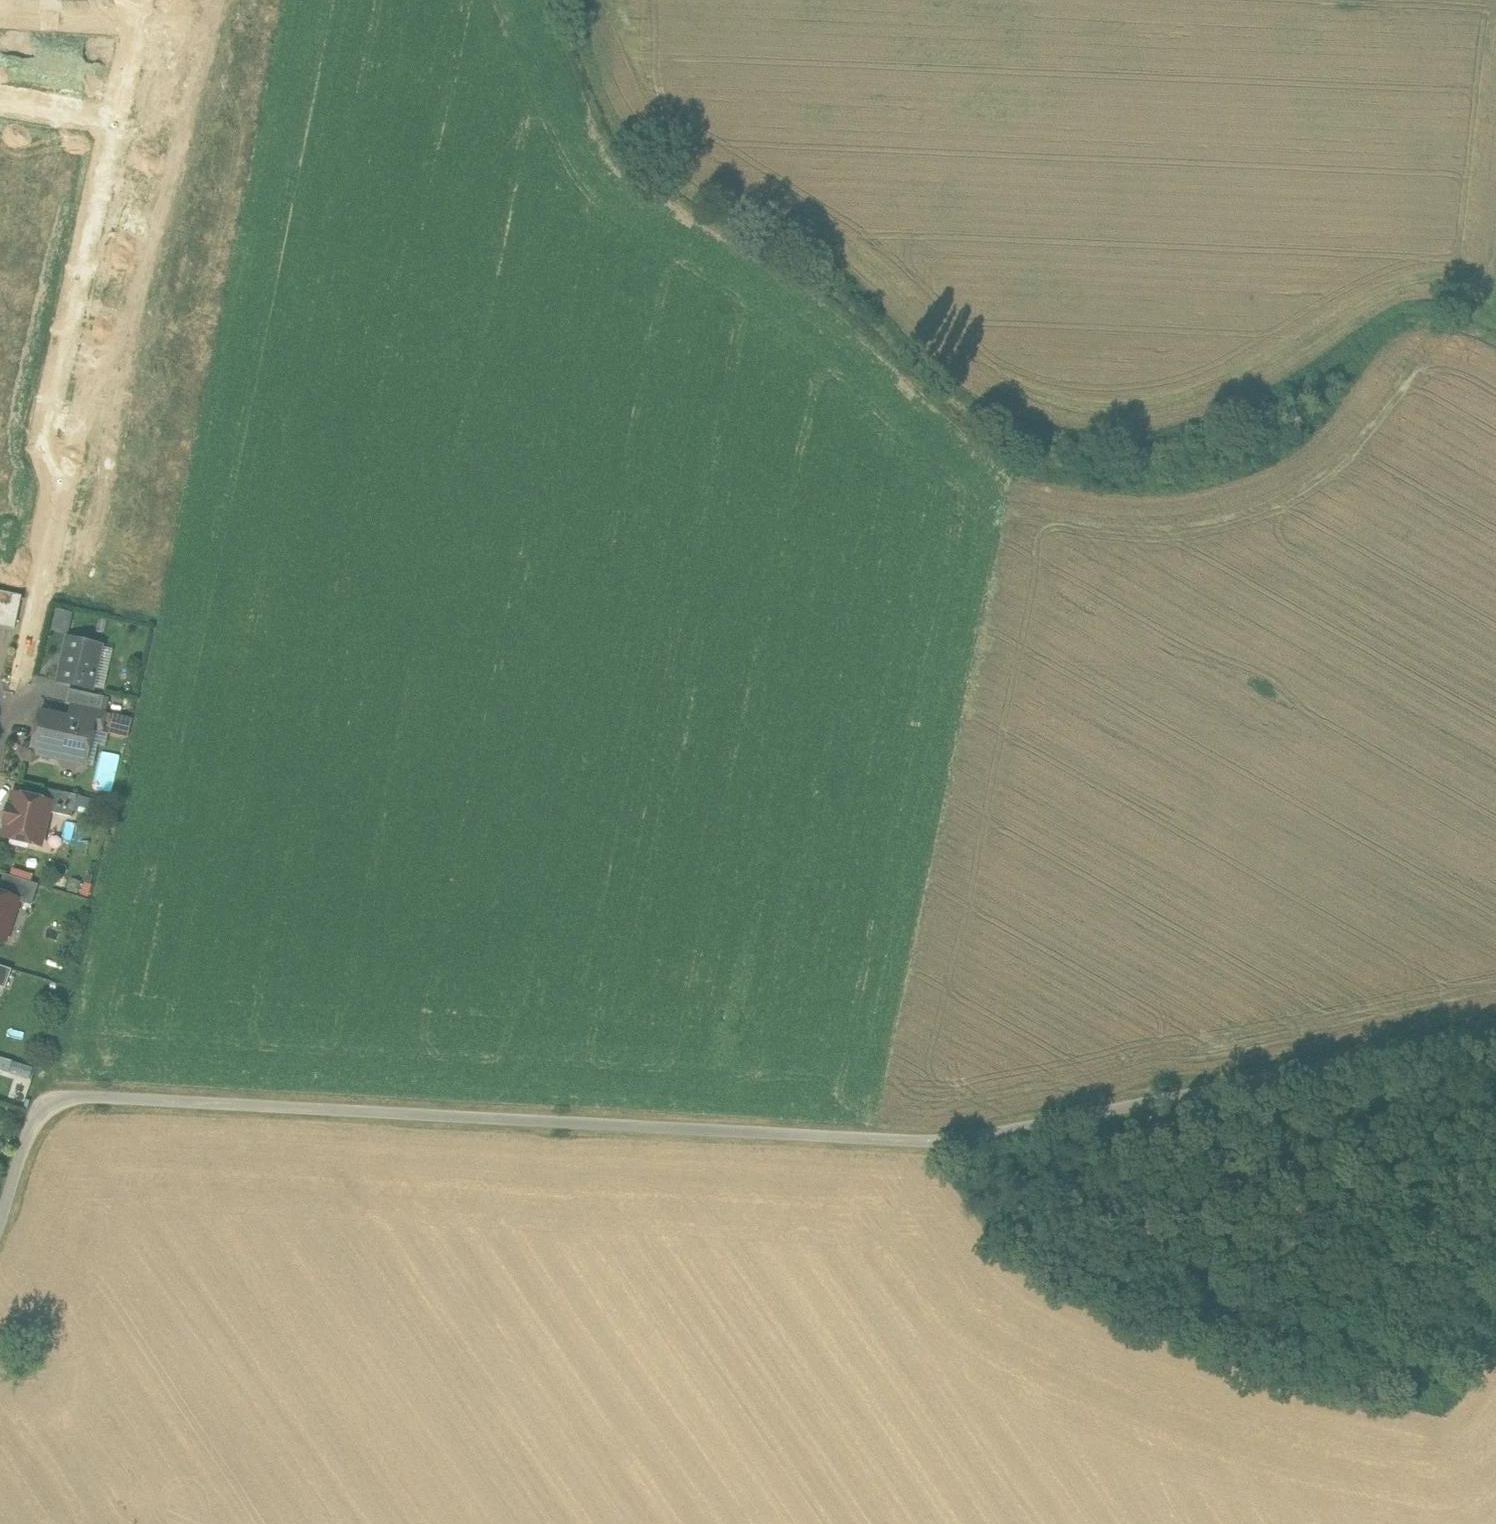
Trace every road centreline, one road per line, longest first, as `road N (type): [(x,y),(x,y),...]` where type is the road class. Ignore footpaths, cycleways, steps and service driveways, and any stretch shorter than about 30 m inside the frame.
road 1 (unclassified): [(1495,1038),(948,1148),(83,1096),(48,1106),(24,1143),(0,1219)]

